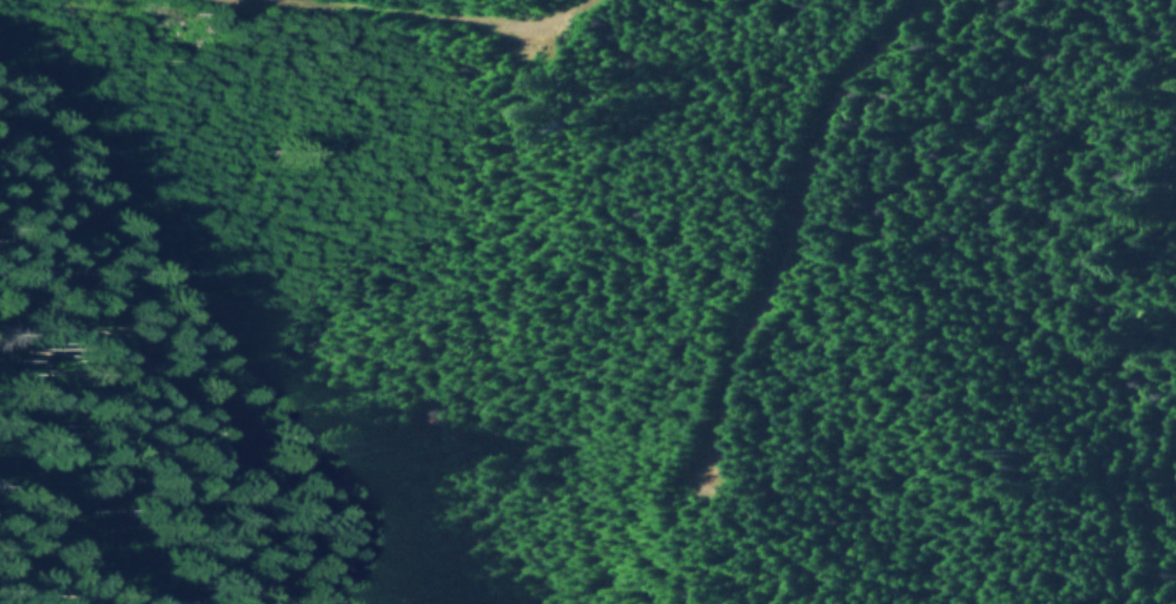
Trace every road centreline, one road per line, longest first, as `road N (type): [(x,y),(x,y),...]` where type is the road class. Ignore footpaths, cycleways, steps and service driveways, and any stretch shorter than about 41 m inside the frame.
road 1 (track): [(912,0),(847,71),(819,129),(778,263),(735,365),(712,489)]
road 2 (track): [(568,0),(510,17),(322,0)]

